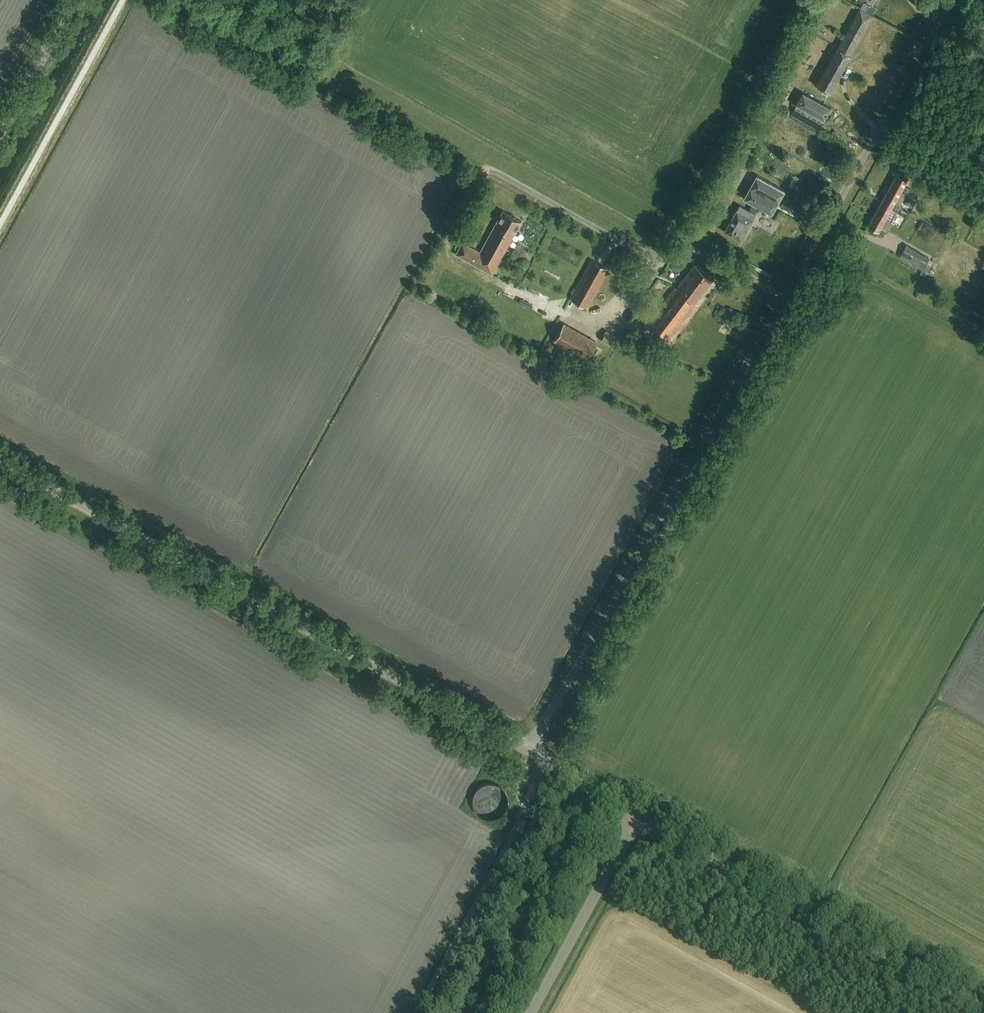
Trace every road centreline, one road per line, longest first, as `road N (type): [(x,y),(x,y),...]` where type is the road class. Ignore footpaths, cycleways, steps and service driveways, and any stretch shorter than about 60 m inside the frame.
road 1 (unclassified): [(526,752),(0,461)]
road 2 (unclassified): [(526,752),(785,297)]
road 3 (unclassified): [(983,1008),(638,815)]
road 4 (unclassified): [(785,297),(954,0)]
road 5 (unclassified): [(785,297),(698,252),(633,248),(493,171)]
road 6 (track): [(547,764),(416,1012)]
road 7 (unclassified): [(531,1012),(638,815)]
road 8 (unclassified): [(0,134),(73,0)]
road 9 (unclassified): [(638,815),(526,752)]

